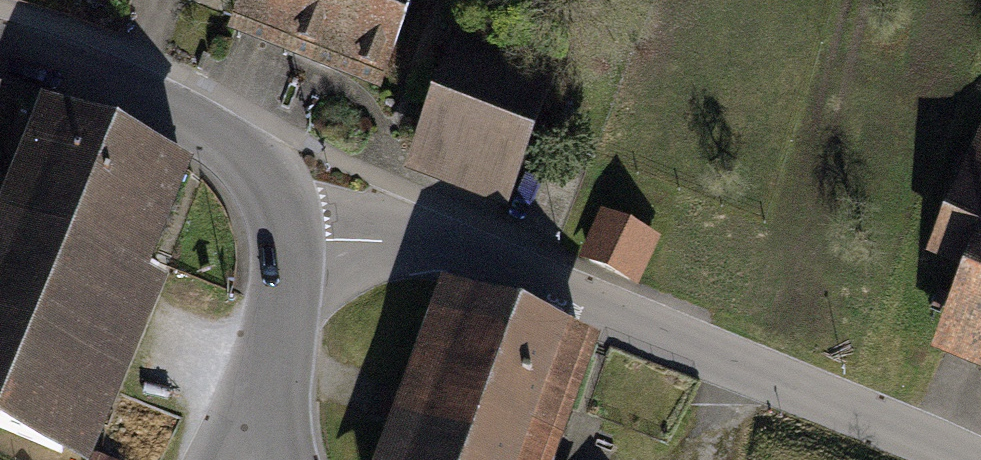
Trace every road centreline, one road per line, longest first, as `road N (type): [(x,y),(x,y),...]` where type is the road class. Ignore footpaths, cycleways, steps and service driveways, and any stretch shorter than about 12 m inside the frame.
road 1 (residential): [(954,459),(654,331),(406,243),(287,241)]
road 2 (tertiary): [(287,241),(268,177),(205,134),(0,51)]
road 3 (tertiary): [(287,241),(289,305),(249,430)]

